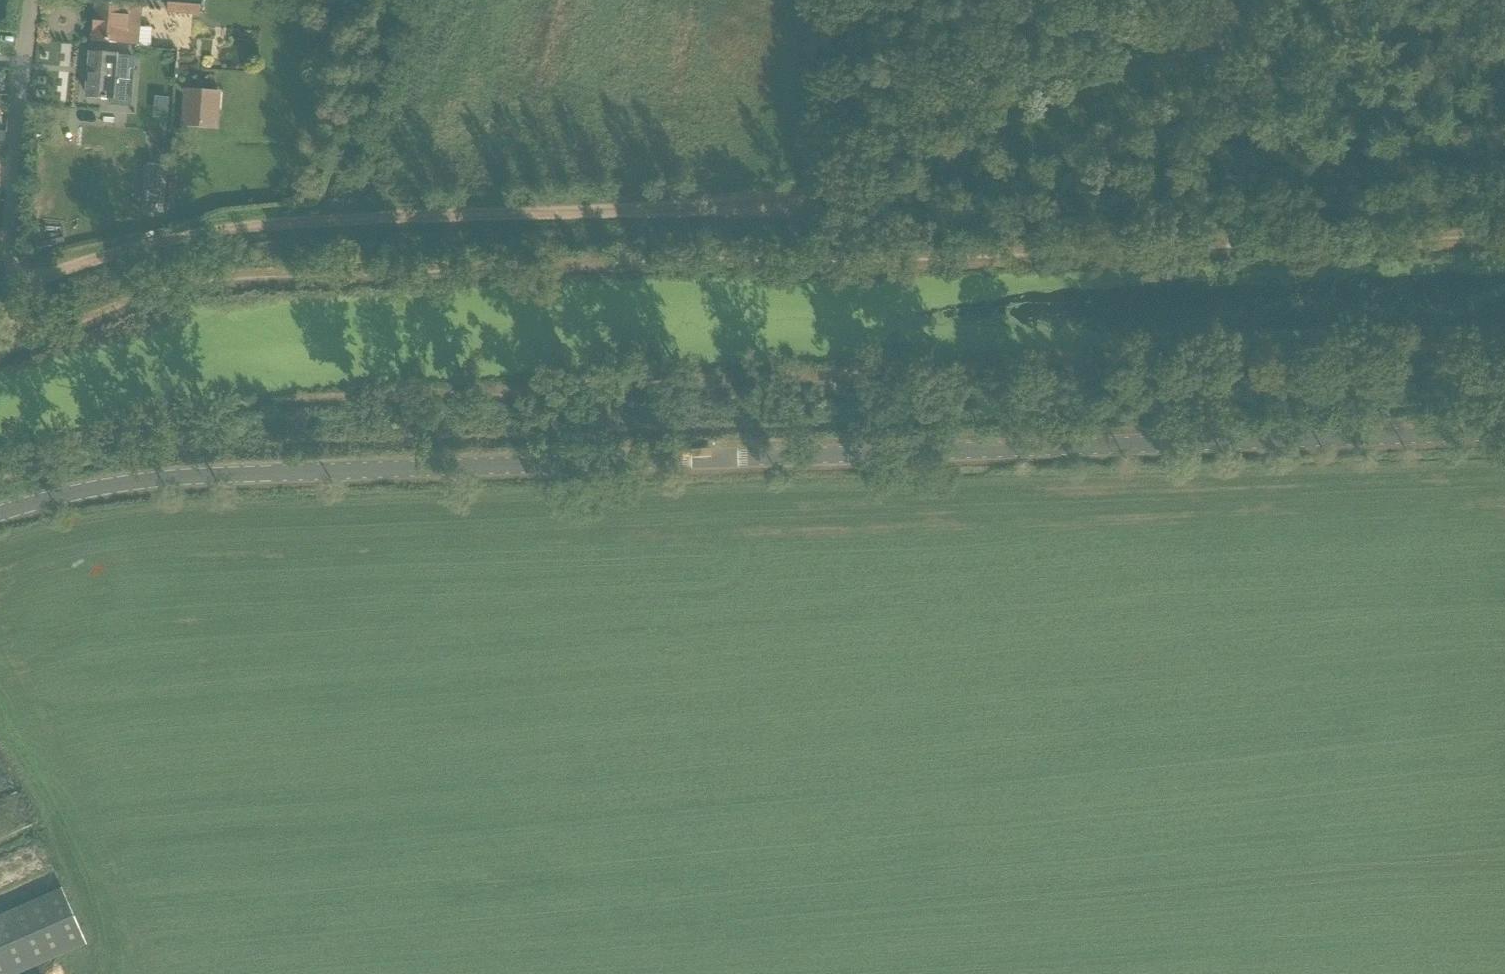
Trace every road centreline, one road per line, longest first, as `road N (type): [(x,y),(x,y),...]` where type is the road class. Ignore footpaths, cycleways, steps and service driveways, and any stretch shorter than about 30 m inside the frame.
road 1 (unclassified): [(0,507),(90,484),(233,472),(1504,432)]
road 2 (track): [(12,322),(114,253),(256,225),(793,206)]
road 3 (track): [(863,156),(883,186),(1504,150)]
road 4 (residential): [(12,322),(39,0)]
road 5 (track): [(863,156),(1057,0)]

